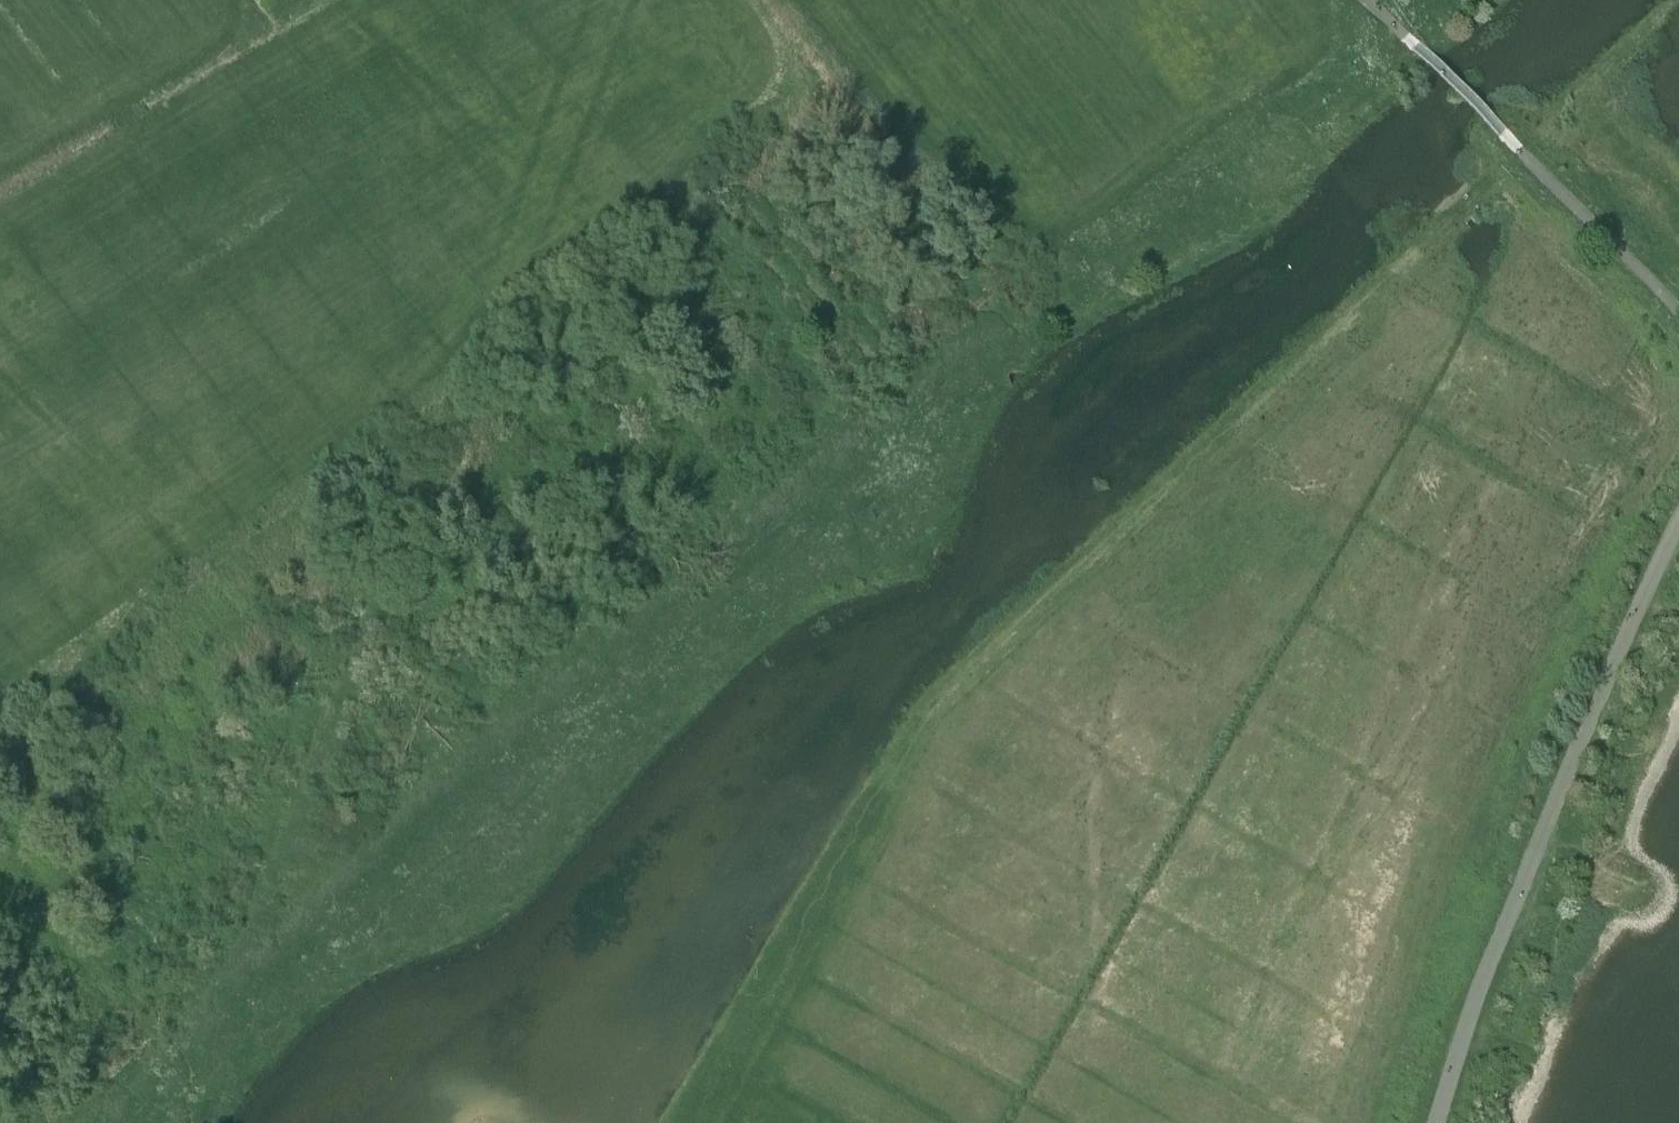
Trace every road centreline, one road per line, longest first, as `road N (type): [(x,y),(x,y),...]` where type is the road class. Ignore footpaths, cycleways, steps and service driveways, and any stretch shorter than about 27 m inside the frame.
road 1 (unclassified): [(1678,520),(1505,901),(1428,1122)]

